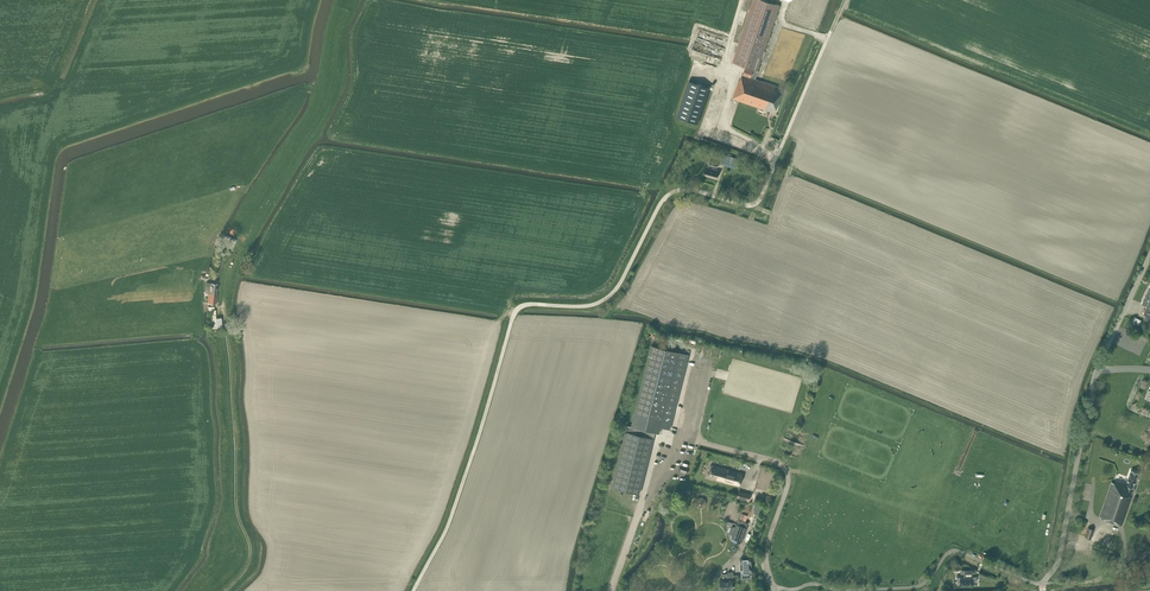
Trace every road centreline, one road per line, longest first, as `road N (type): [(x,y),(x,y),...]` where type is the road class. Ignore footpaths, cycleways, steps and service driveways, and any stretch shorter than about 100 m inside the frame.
road 1 (residential): [(1044,583),(956,550),(914,588),(774,589)]
road 2 (track): [(226,320),(236,512),(252,555),(226,590)]
road 3 (residential): [(774,589),(761,559),(786,473),(682,438)]
road 4 (unclassified): [(1044,583),(1058,563),(1098,366)]

